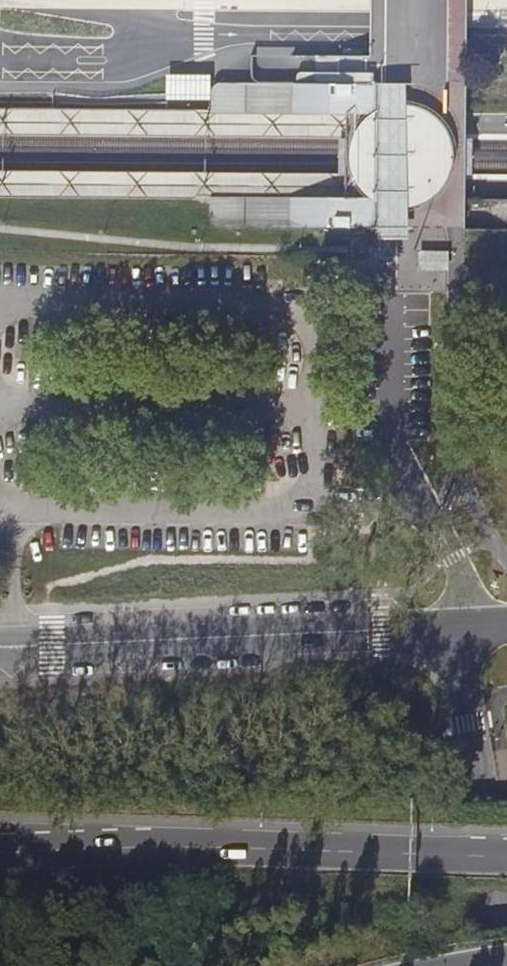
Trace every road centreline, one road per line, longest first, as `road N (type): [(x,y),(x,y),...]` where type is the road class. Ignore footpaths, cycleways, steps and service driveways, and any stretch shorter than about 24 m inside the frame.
road 1 (unclassified): [(454,0),(453,541),(444,568)]
road 2 (primary): [(506,851),(0,854)]
road 3 (unclassified): [(457,629),(0,647)]
road 4 (residential): [(457,629),(506,937)]

